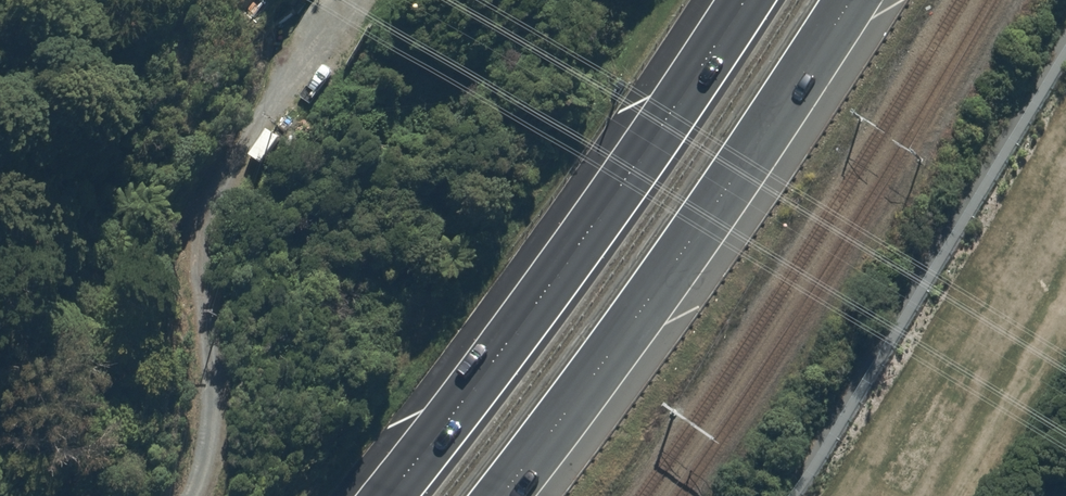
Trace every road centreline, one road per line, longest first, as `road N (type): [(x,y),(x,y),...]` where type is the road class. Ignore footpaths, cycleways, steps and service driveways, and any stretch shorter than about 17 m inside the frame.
road 1 (trunk): [(388,495),(563,267),(746,0)]
road 2 (trunk): [(852,0),(670,269),(501,495)]
road 3 (track): [(192,495),(212,414),(201,306),(210,227),(308,52),(357,0)]

